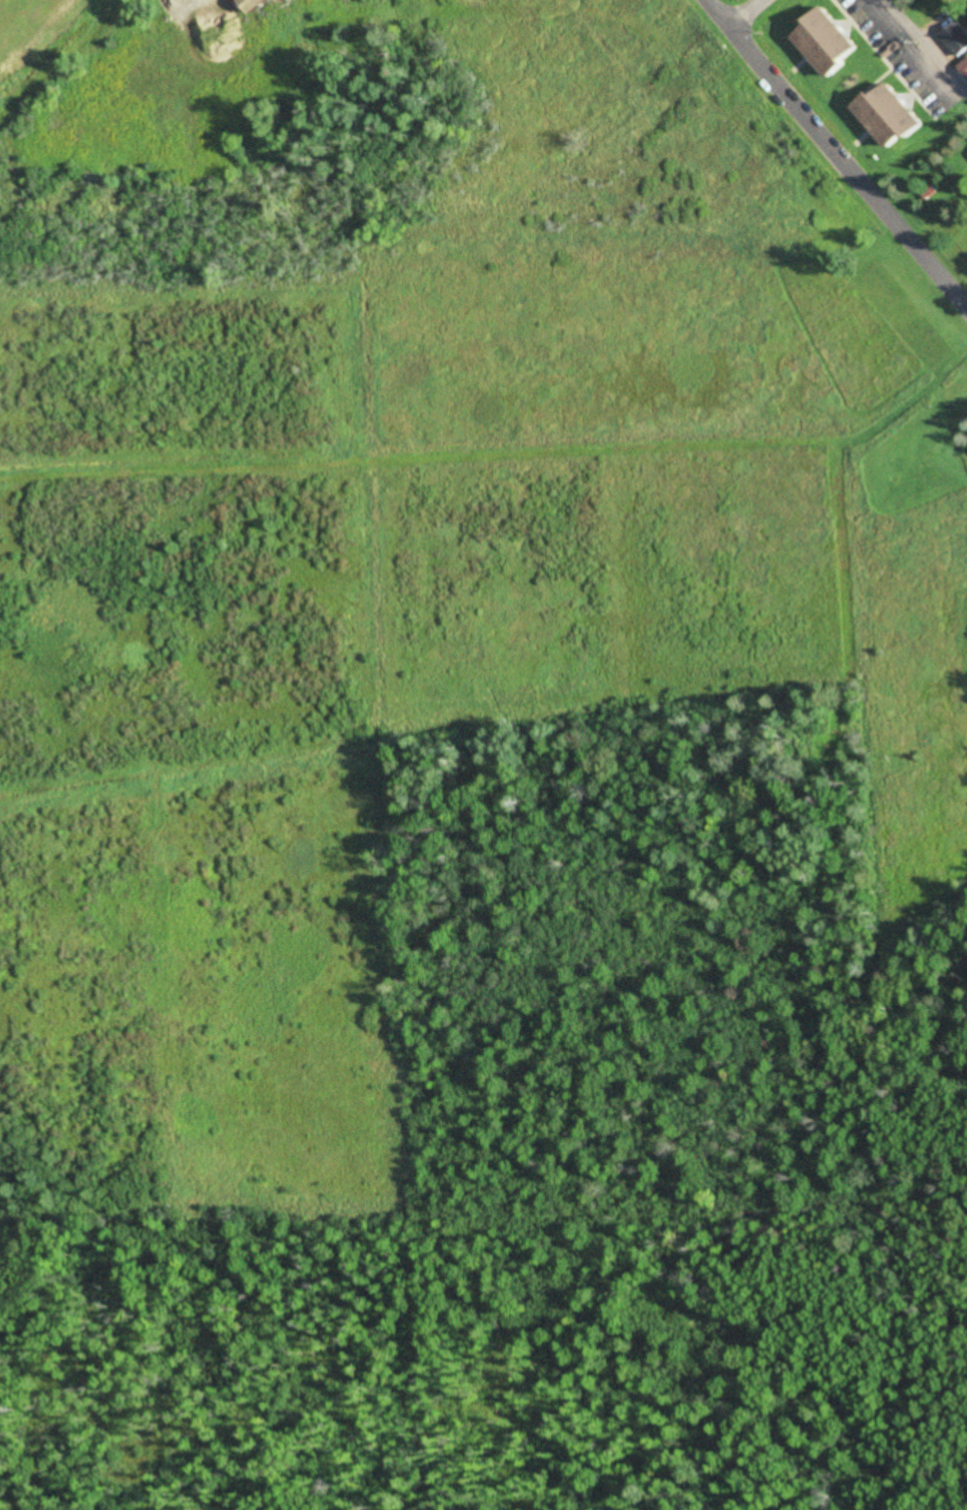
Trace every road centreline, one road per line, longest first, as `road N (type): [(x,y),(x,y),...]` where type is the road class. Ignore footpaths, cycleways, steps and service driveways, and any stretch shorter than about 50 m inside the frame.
road 1 (residential): [(709,0),(966,308)]

